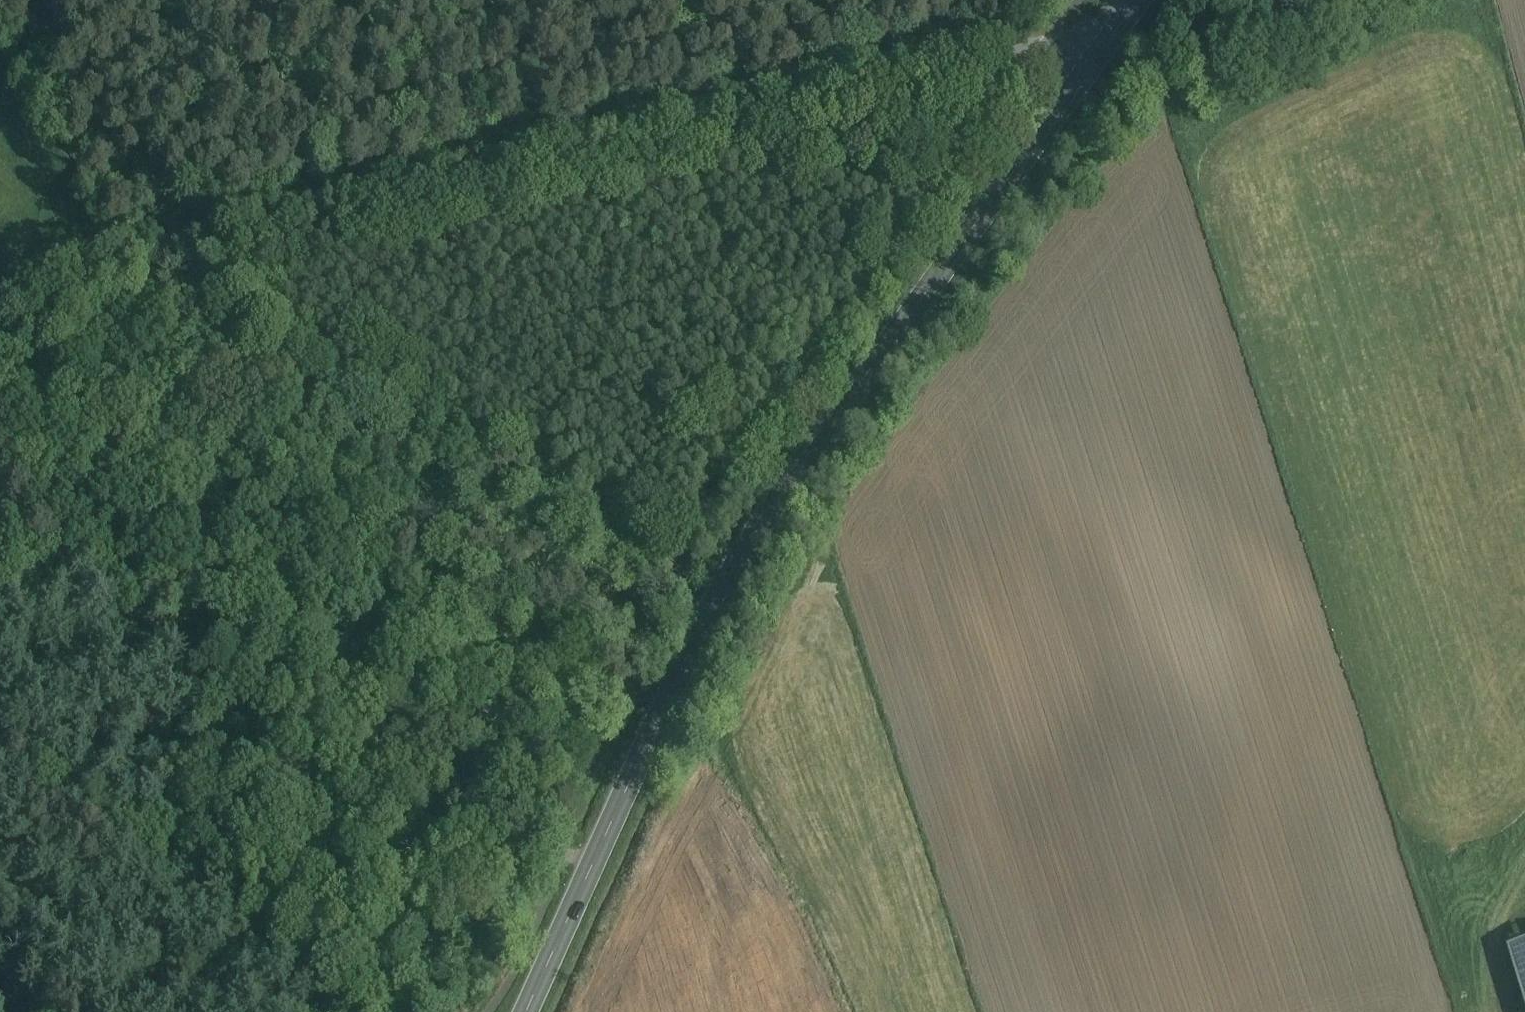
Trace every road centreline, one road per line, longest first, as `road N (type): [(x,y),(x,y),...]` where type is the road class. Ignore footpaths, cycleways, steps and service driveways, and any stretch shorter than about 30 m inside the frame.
road 1 (unclassified): [(0,299),(133,245),(899,75),(1047,44),(1102,43)]
road 2 (secondary): [(525,1011),(732,572),(1102,43)]

